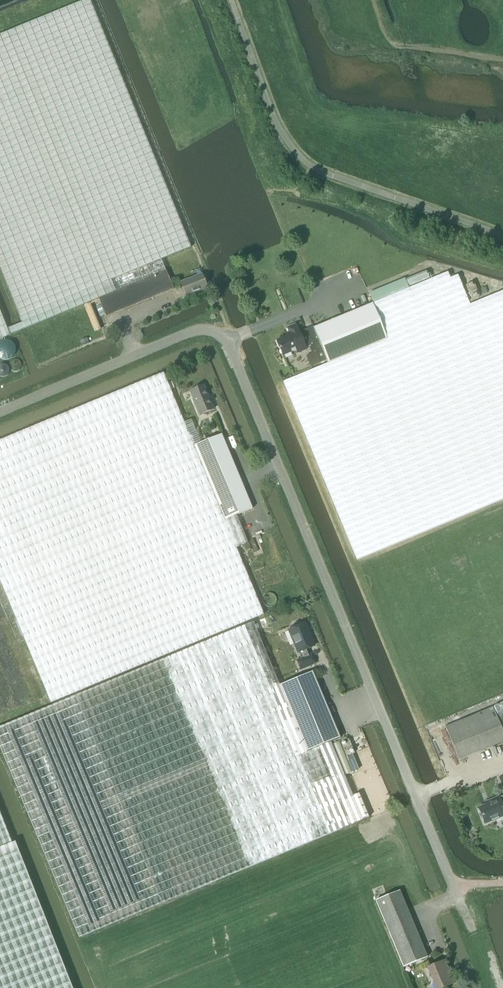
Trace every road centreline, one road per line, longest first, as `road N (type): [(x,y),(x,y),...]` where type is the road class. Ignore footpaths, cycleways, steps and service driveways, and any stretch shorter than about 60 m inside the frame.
road 1 (unclassified): [(470,930),(227,341),(196,330),(0,411)]

